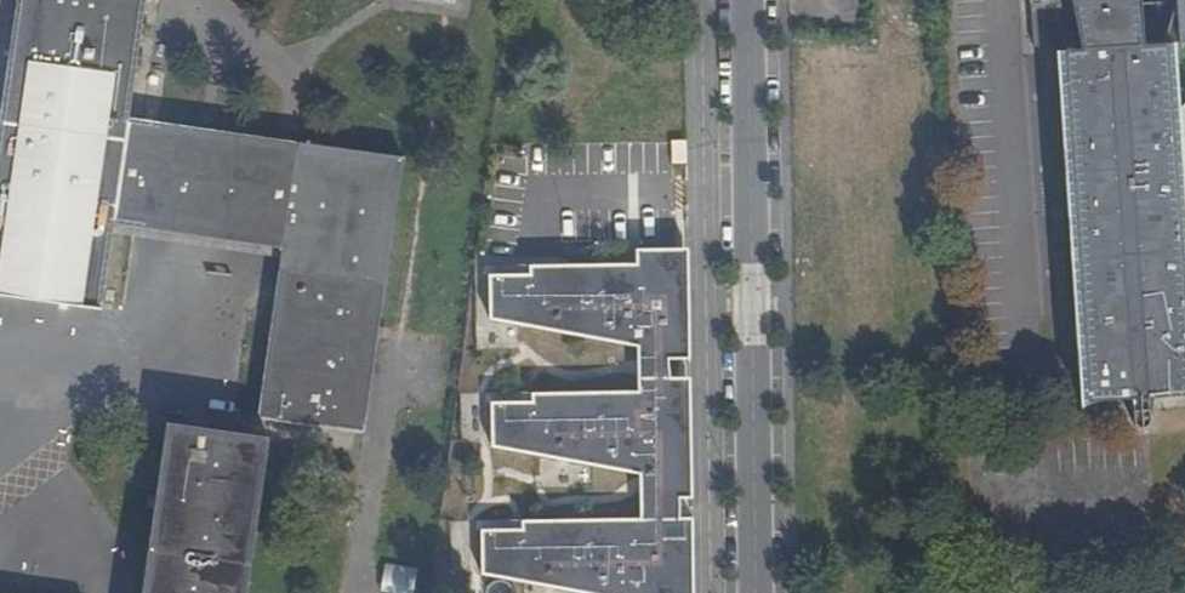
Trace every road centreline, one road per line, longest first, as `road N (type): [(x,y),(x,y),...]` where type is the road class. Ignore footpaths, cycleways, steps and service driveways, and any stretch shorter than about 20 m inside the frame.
road 1 (residential): [(751,0),(756,592)]

